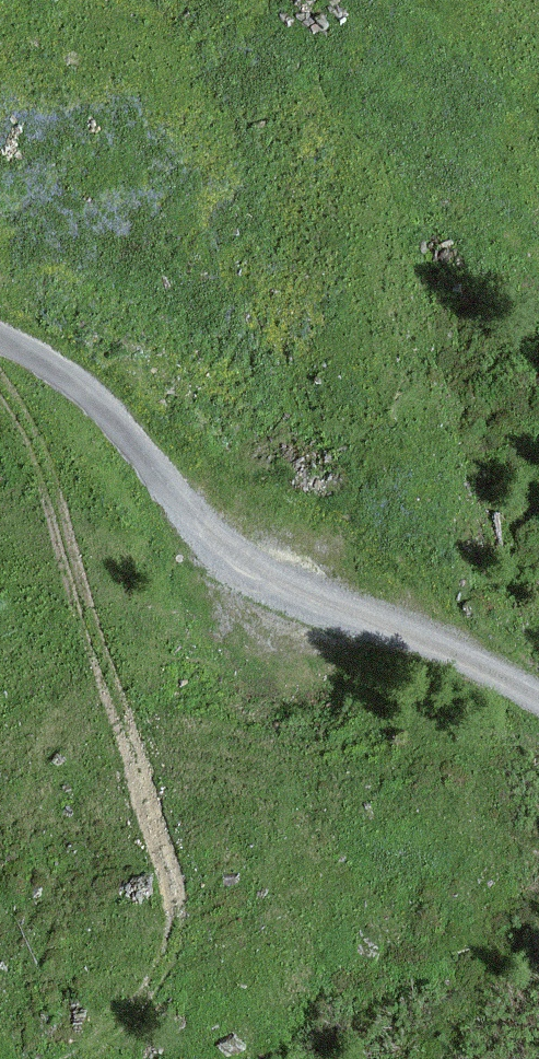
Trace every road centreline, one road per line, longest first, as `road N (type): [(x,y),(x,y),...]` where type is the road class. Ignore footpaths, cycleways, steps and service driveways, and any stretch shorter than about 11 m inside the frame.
road 1 (track): [(0,383),(45,455),(180,908),(151,985),(89,1058)]
road 2 (track): [(0,338),(89,387),(218,542),(538,700)]

